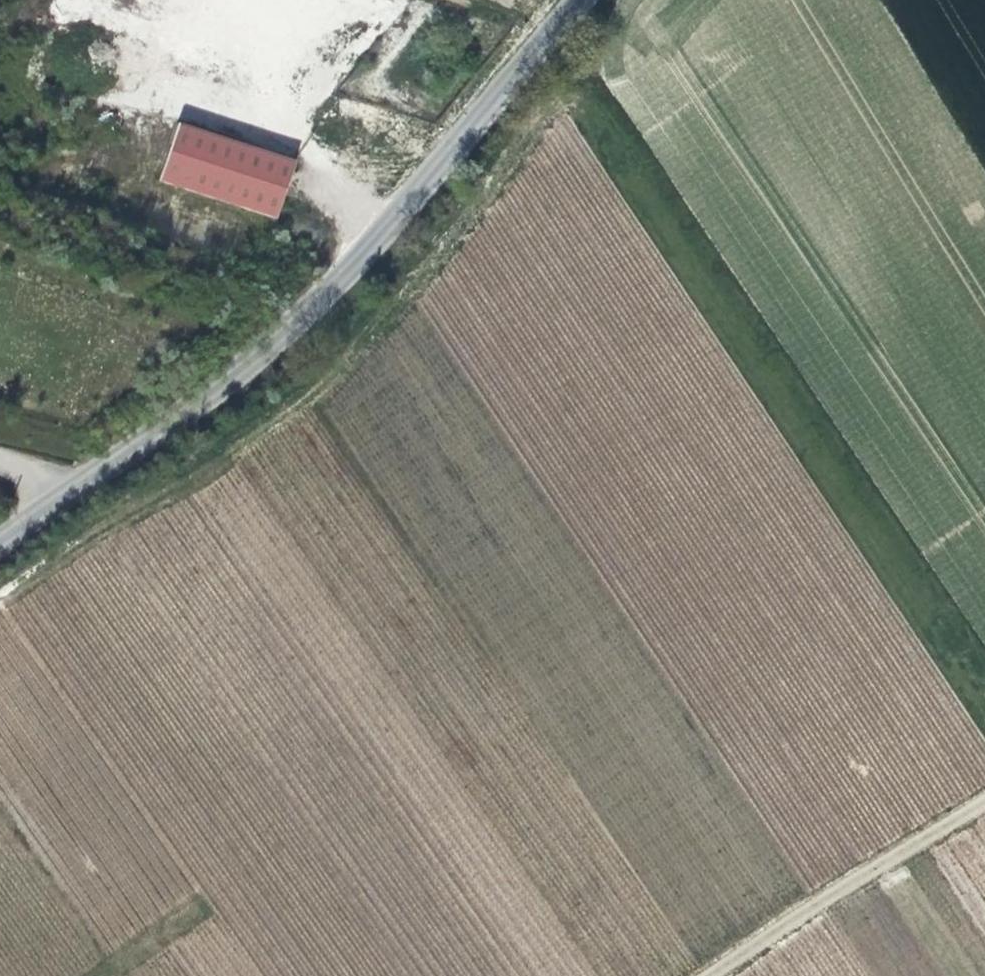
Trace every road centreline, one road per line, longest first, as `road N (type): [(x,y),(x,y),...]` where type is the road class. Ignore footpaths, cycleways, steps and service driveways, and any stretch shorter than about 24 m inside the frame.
road 1 (residential): [(576,0),(414,194),(285,325),(0,535)]
road 2 (track): [(984,793),(709,975)]

